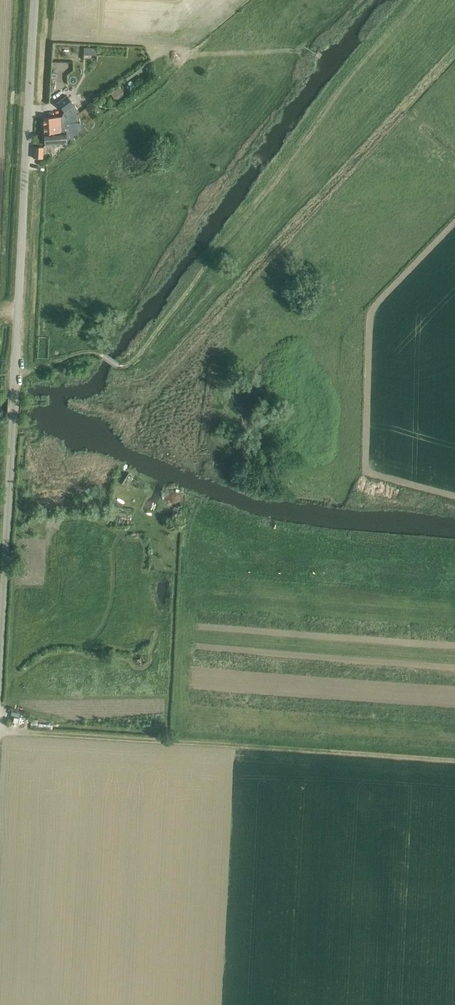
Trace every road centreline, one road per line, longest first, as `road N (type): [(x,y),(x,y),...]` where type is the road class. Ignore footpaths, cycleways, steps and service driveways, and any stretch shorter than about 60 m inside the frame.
road 1 (unclassified): [(0,642),(35,0)]
road 2 (track): [(14,373),(80,353),(124,368),(141,357),(418,0)]
road 3 (track): [(0,727),(454,761)]

